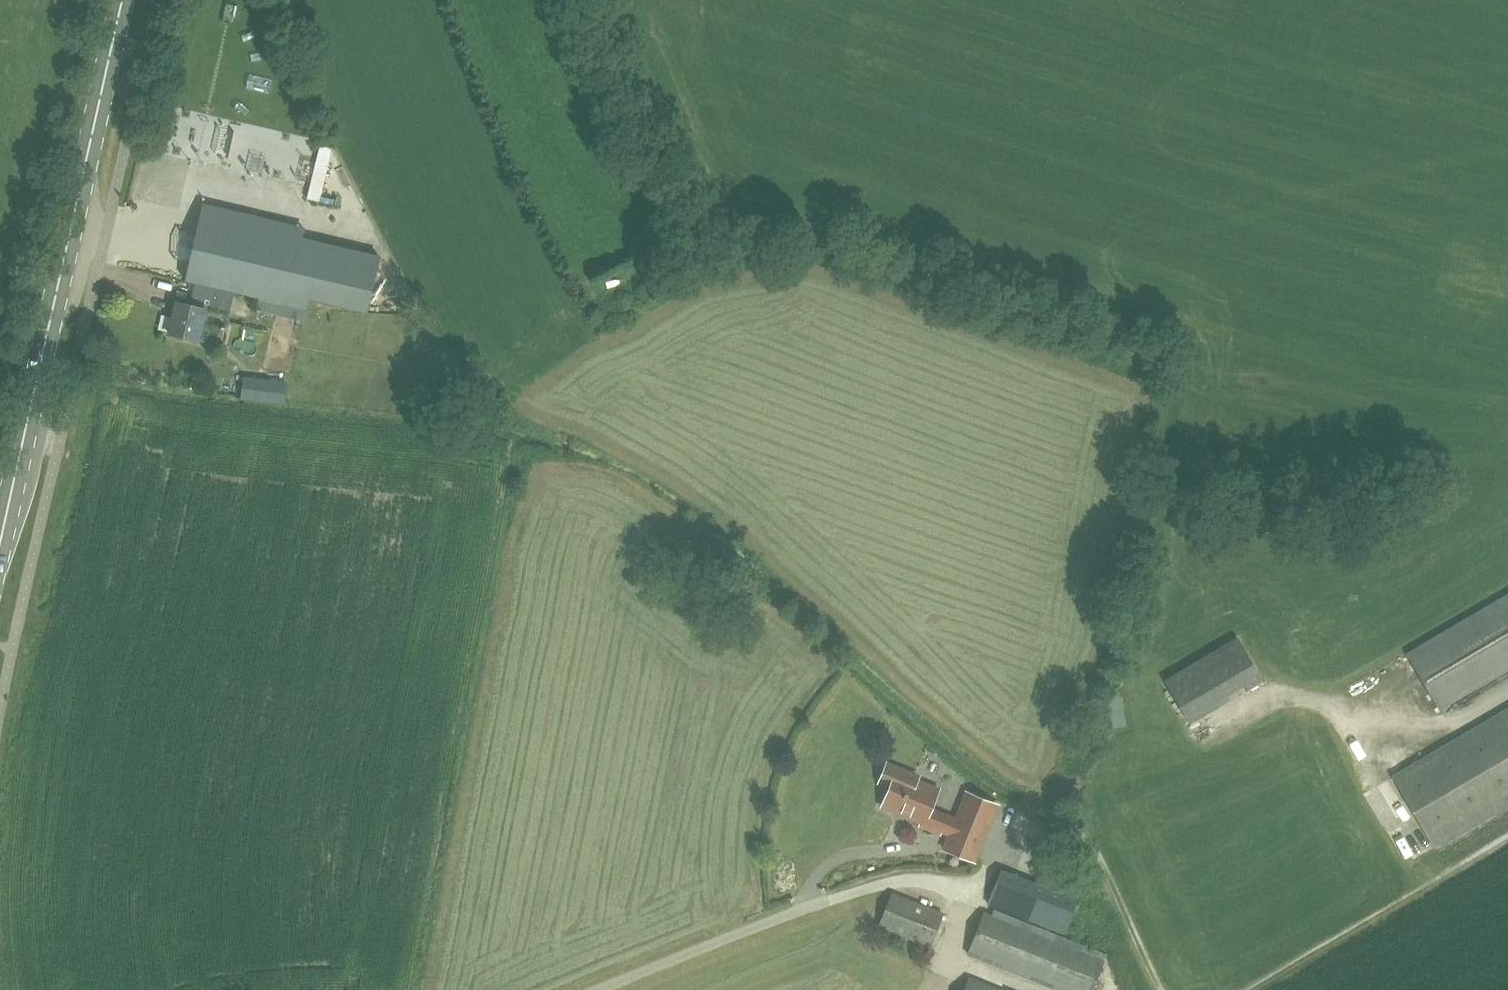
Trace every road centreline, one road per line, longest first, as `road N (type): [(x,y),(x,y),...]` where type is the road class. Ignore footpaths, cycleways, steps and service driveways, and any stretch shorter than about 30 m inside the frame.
road 1 (secondary): [(0,563),(130,0)]

